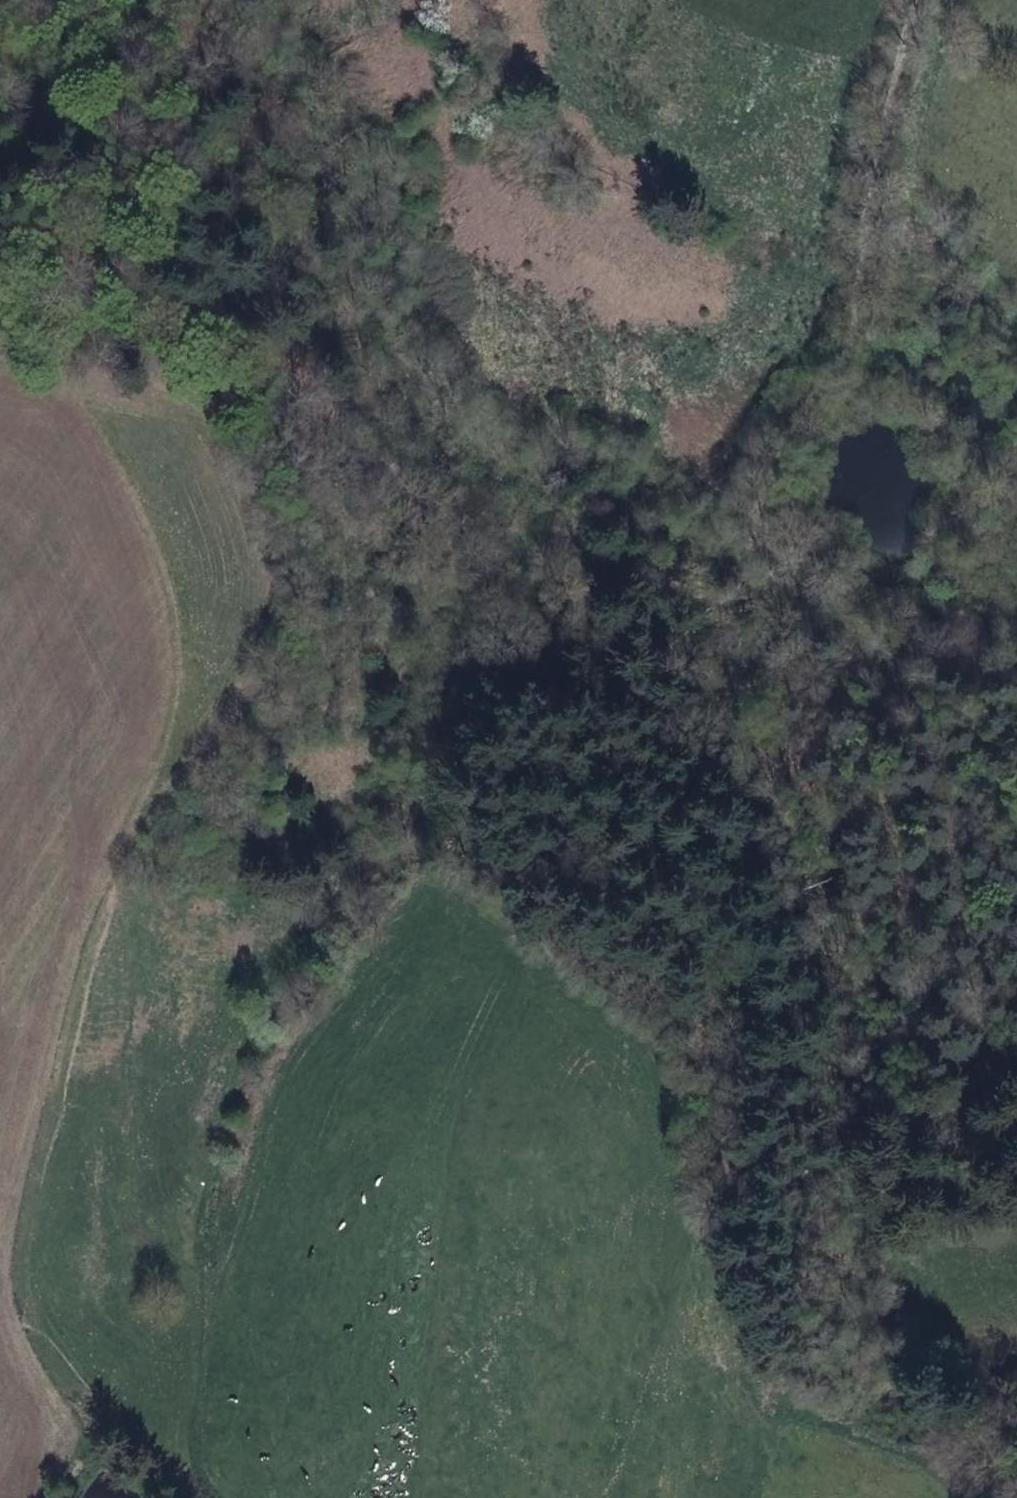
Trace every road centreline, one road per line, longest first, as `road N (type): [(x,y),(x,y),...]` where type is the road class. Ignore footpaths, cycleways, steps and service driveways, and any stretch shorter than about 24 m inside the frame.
road 1 (track): [(0,199),(99,217),(262,279),(403,375),(482,445),(596,489),(722,480),(796,433),(872,287),(929,0)]

